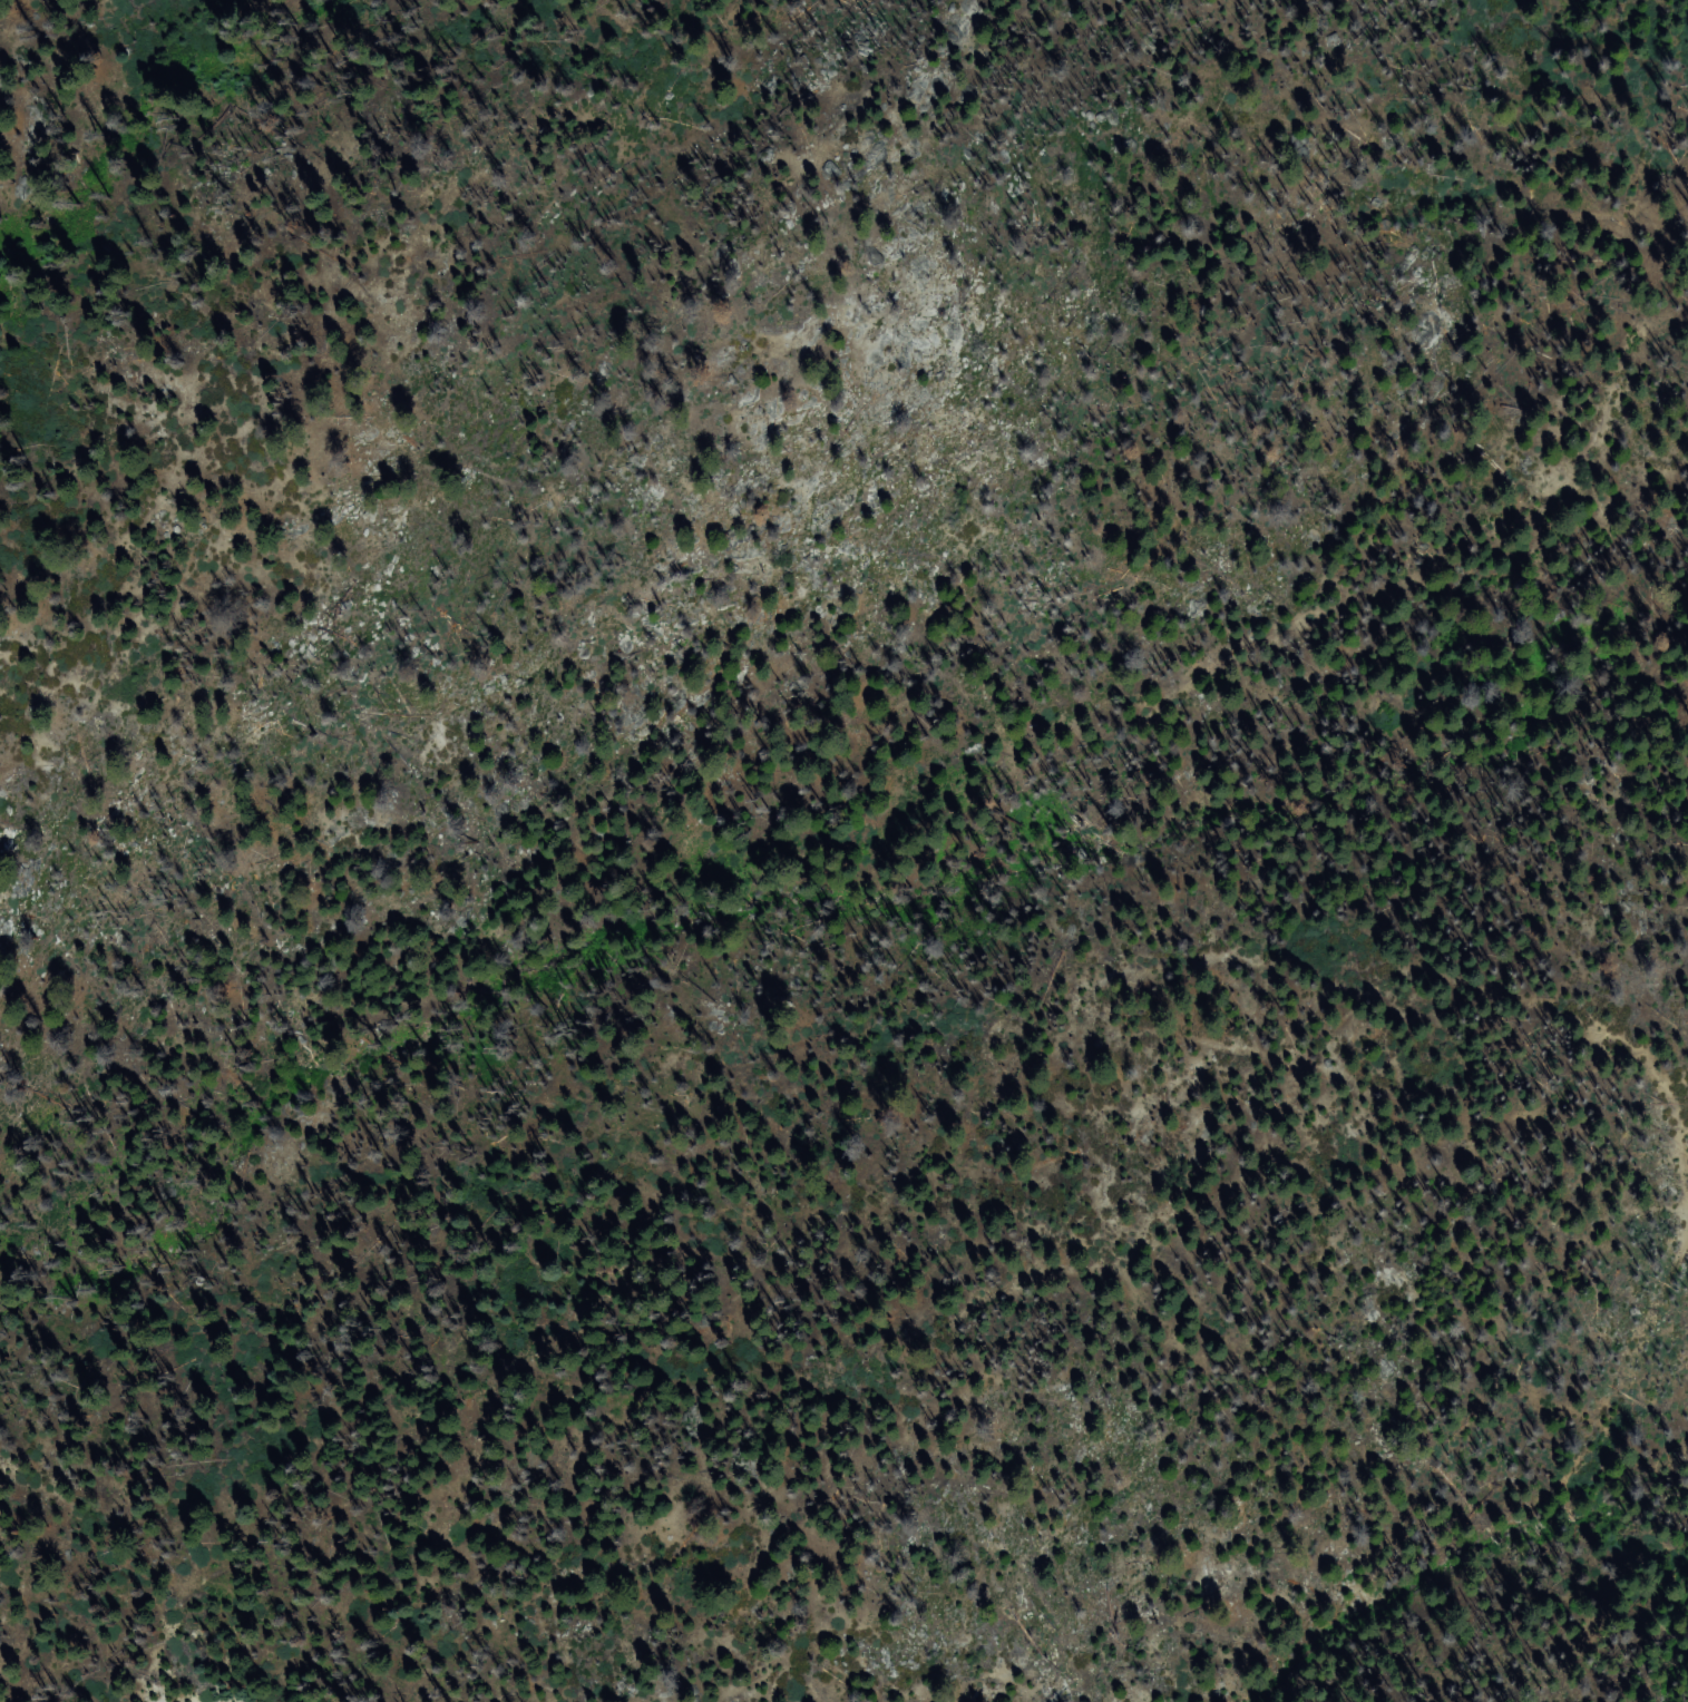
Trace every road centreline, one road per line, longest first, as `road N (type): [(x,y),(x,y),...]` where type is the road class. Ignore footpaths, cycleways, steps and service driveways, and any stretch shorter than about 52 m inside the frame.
road 1 (track): [(1687,368),(1483,556),(1314,676),(930,780),(818,844),(794,994),(818,1010),(1131,981),(1403,1040),(1515,1005),(1573,1005),(1645,1141),(1627,1326),(1627,1527),(1687,1551)]

